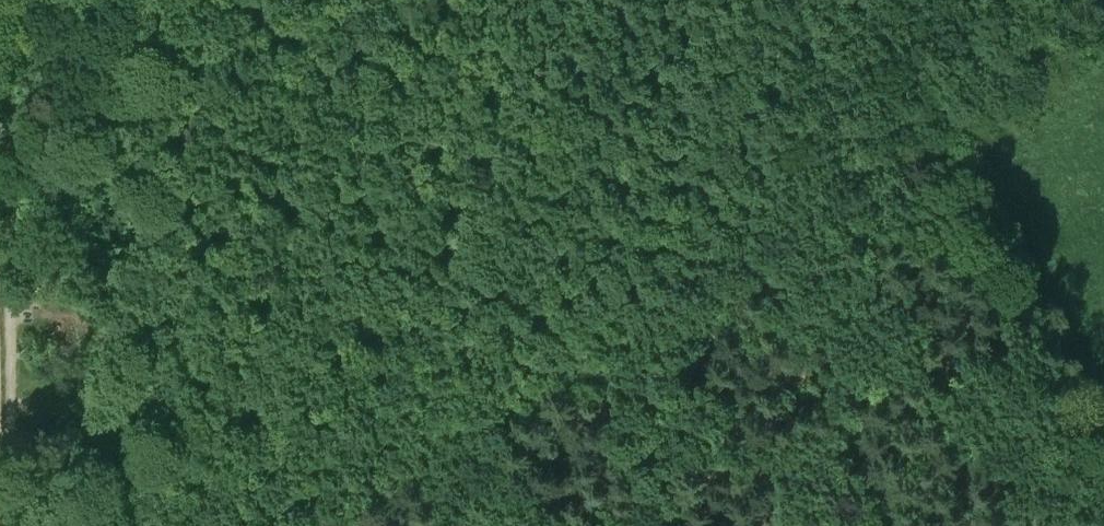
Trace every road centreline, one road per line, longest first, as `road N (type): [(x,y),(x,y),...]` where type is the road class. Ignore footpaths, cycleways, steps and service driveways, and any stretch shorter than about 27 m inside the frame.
road 1 (track): [(0,23),(12,178),(15,525)]

